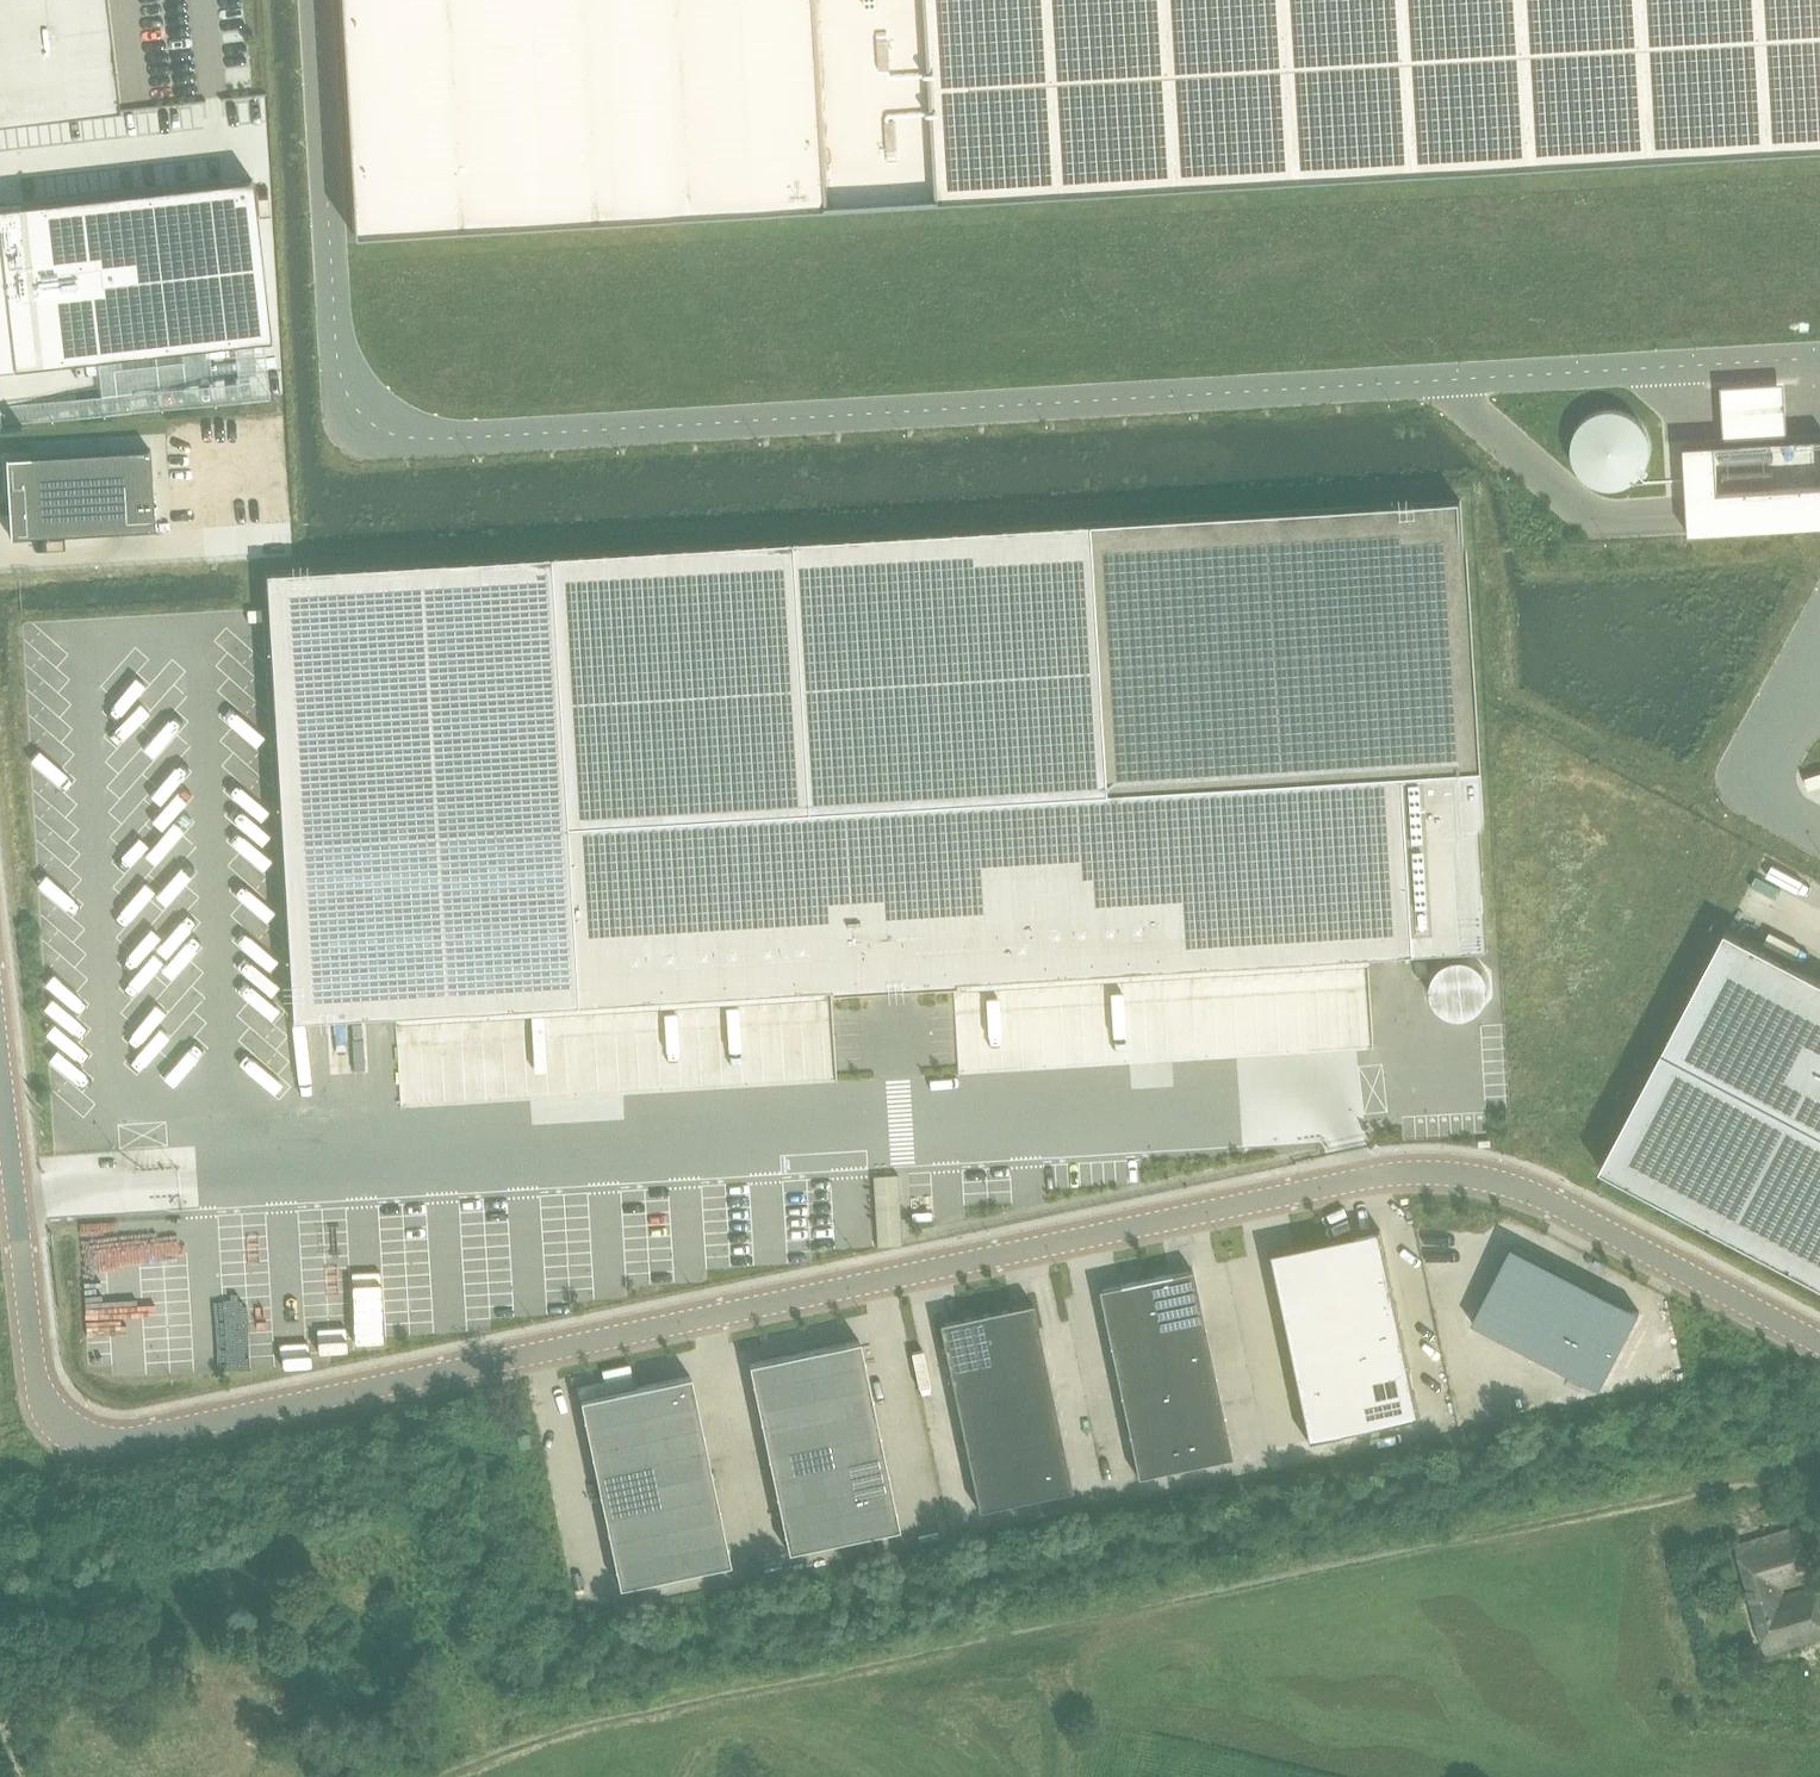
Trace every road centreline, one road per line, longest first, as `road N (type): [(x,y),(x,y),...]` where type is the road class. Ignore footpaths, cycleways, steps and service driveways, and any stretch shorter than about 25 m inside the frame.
road 1 (unclassified): [(1819,1342),(1548,1198),(1472,1176),(1401,1172),(125,1438),(83,1439),(44,1404),(0,1055)]

